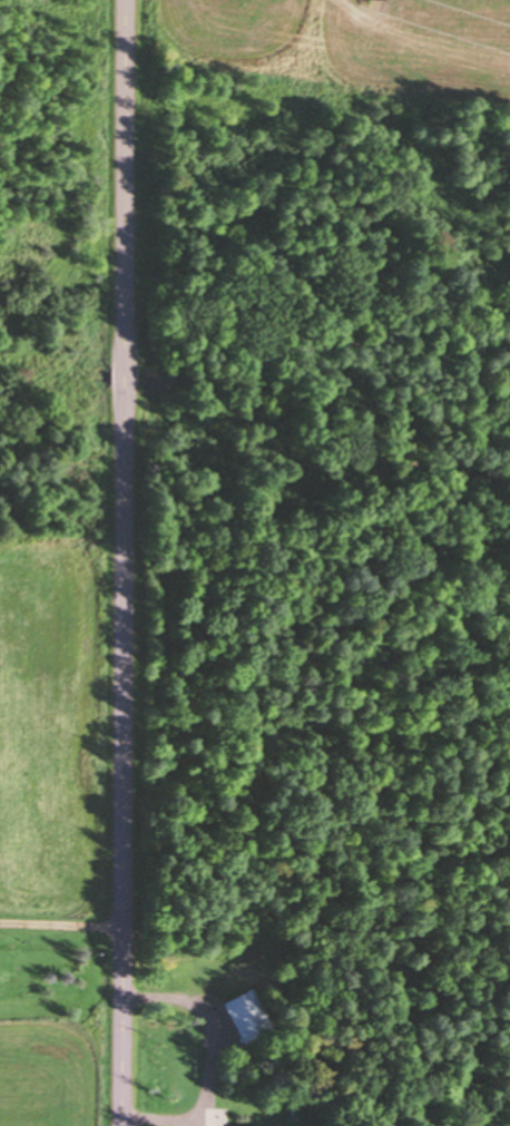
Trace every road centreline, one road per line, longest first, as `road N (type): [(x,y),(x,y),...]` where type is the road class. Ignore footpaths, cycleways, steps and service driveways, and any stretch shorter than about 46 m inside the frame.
road 1 (tertiary): [(135,1125),(146,0)]

